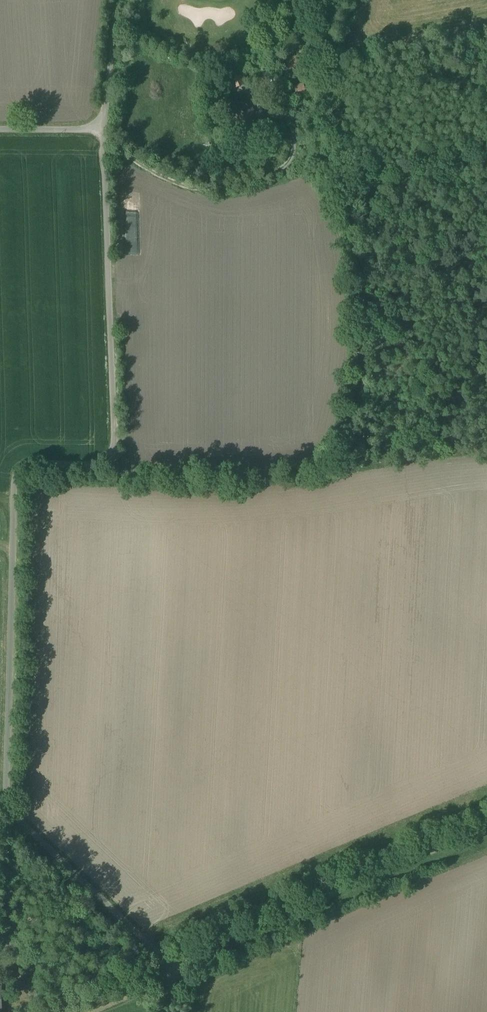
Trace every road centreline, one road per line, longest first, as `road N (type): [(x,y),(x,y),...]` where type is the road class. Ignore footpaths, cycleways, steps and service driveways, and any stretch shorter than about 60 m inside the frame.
road 1 (unclassified): [(170,966),(15,813),(7,796),(16,485),(27,467),(101,464),(115,455),(103,130)]
road 2 (unclassified): [(170,966),(486,826)]
road 3 (unclassified): [(103,130),(118,0)]

